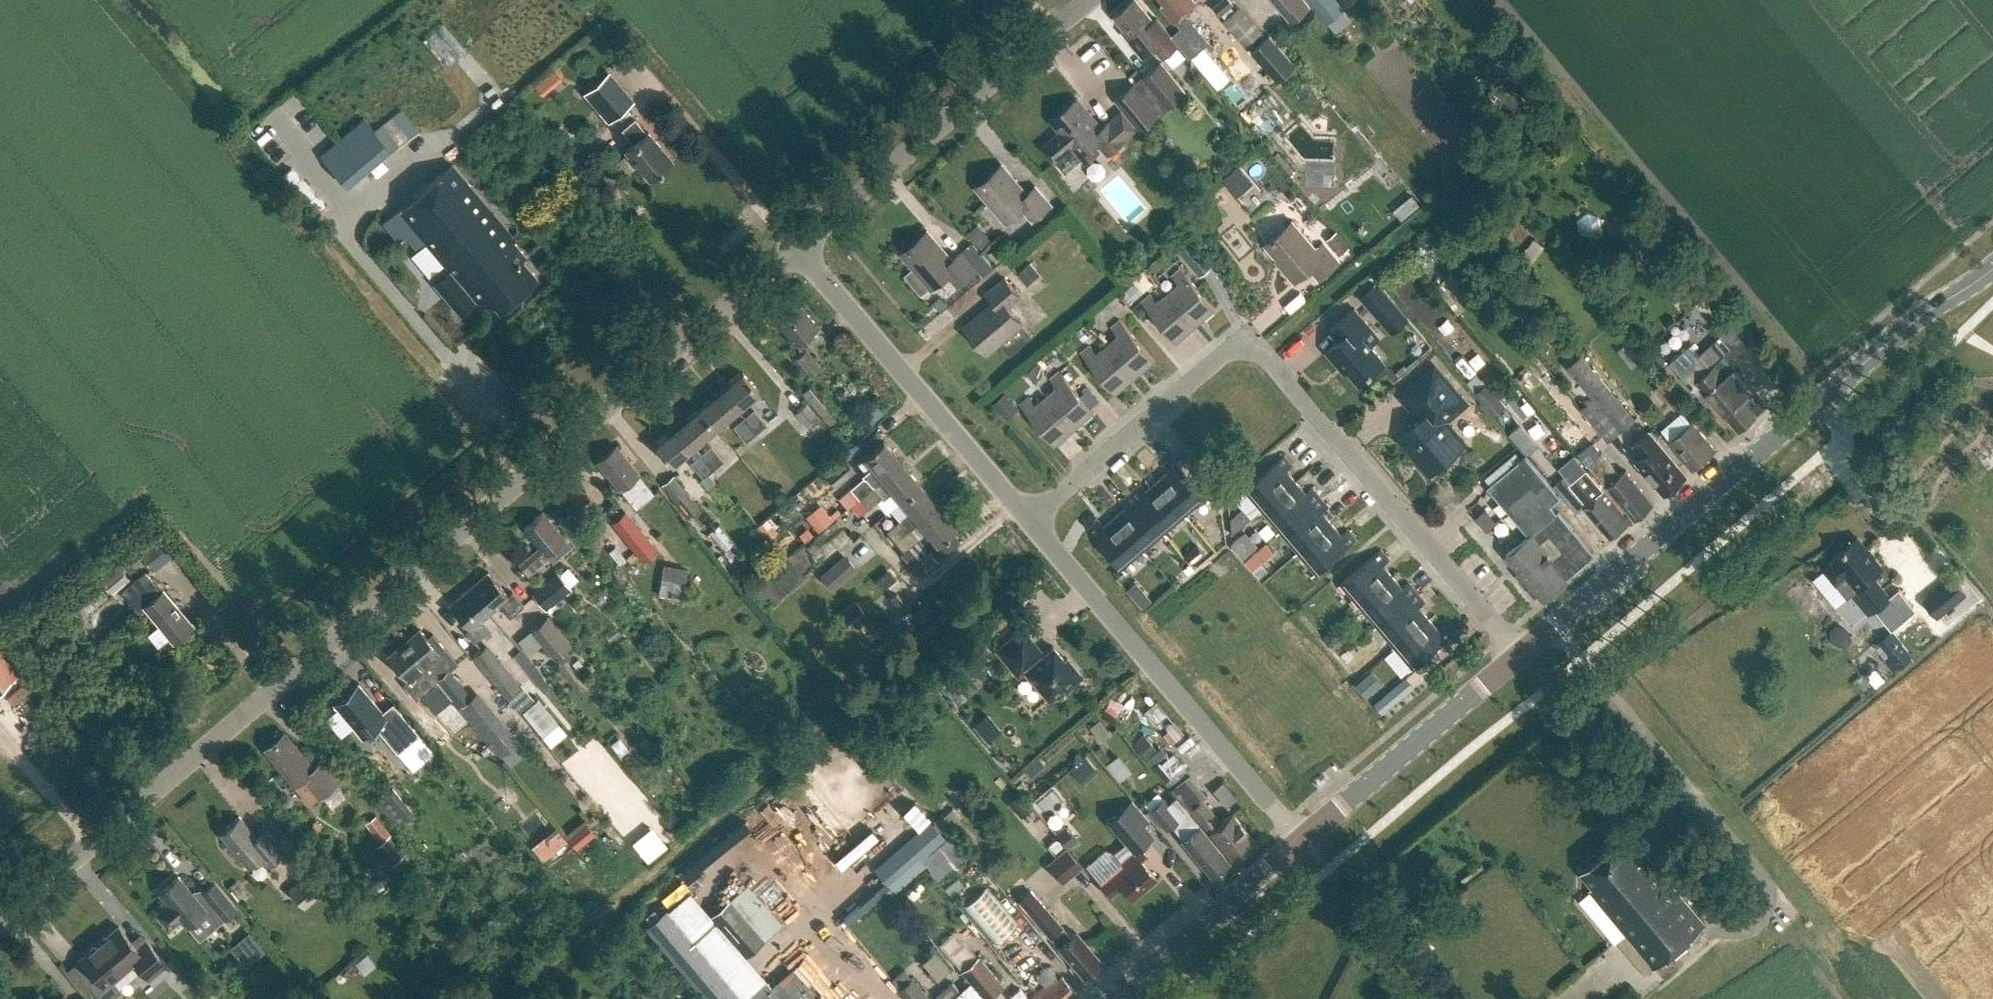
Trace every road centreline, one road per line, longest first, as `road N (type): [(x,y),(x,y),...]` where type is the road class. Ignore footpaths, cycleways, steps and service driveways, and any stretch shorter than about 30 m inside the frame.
road 1 (unclassified): [(0,921),(796,246)]
road 2 (residential): [(1522,652),(1244,339),(1030,519)]
road 3 (tertiary): [(1522,652),(1917,320),(1992,272)]
road 4 (residential): [(1300,839),(1030,519)]
road 5 (unclassified): [(796,246),(1089,0)]
road 6 (residential): [(1030,519),(796,246)]
road 7 (tertiary): [(1300,839),(1522,652)]
road 8 (tertiary): [(1112,998),(1300,839)]

